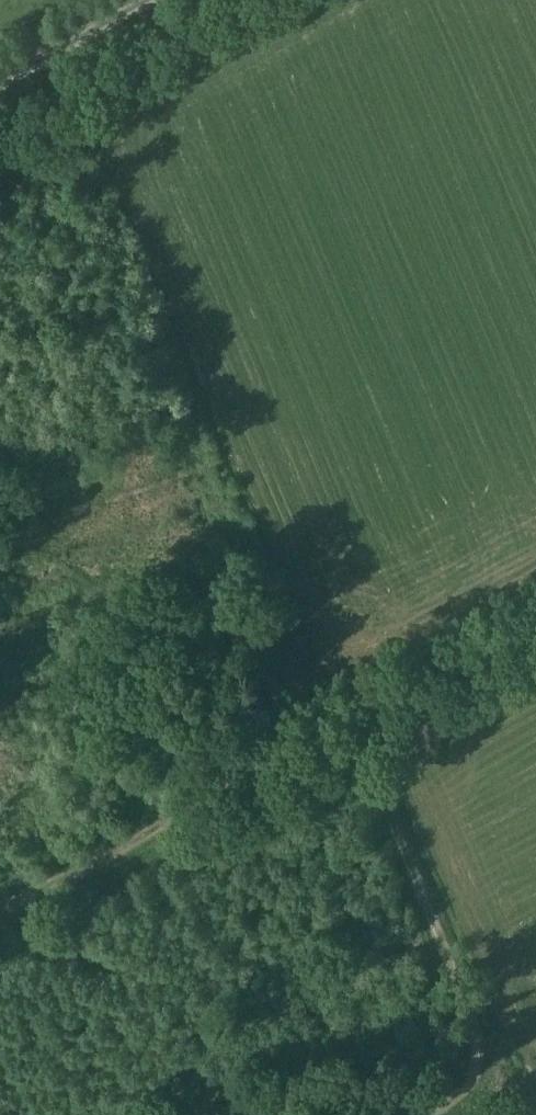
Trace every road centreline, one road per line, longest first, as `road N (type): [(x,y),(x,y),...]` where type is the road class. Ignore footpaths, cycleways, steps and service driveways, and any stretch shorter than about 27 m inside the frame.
road 1 (track): [(535,618),(0,913)]
road 2 (track): [(0,71),(122,0)]

